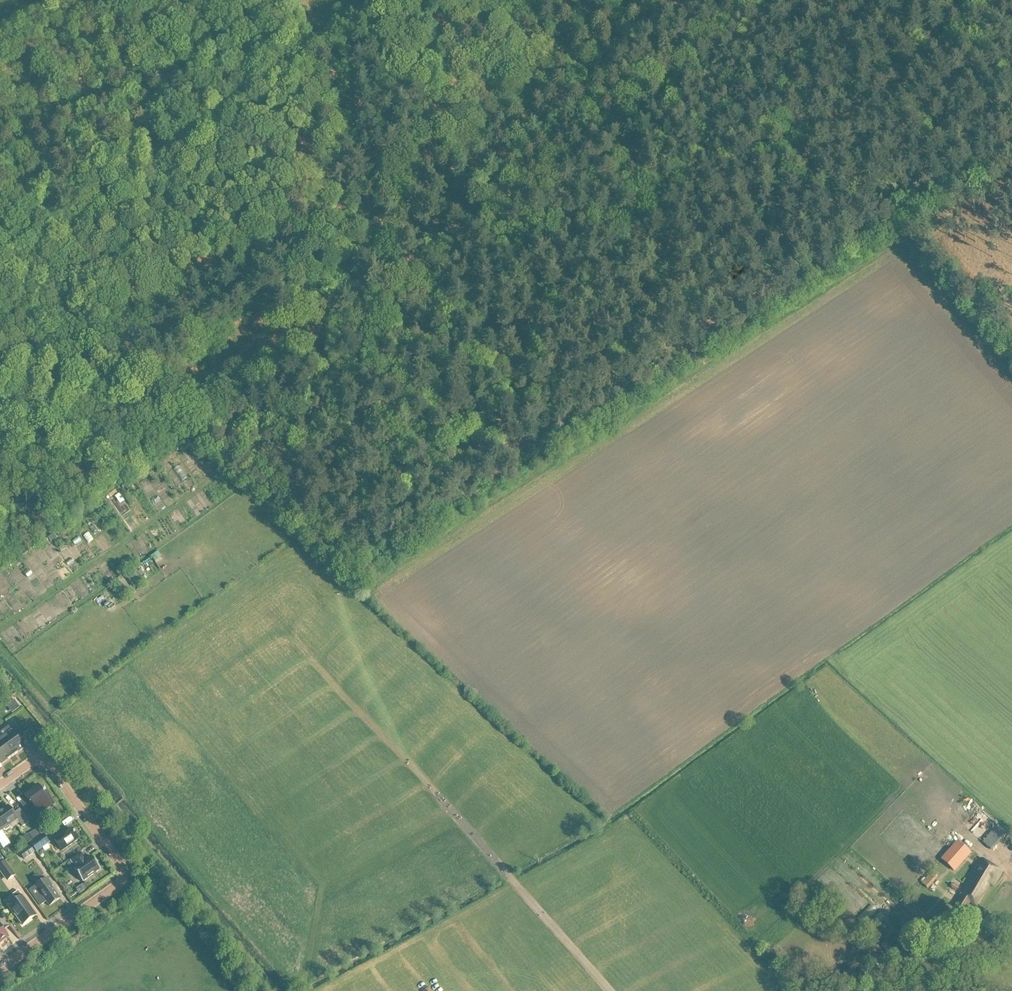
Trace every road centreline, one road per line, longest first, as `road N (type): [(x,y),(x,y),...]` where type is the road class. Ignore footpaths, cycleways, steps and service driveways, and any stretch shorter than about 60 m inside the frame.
road 1 (residential): [(0,970),(123,887),(123,871),(44,772),(0,791)]

